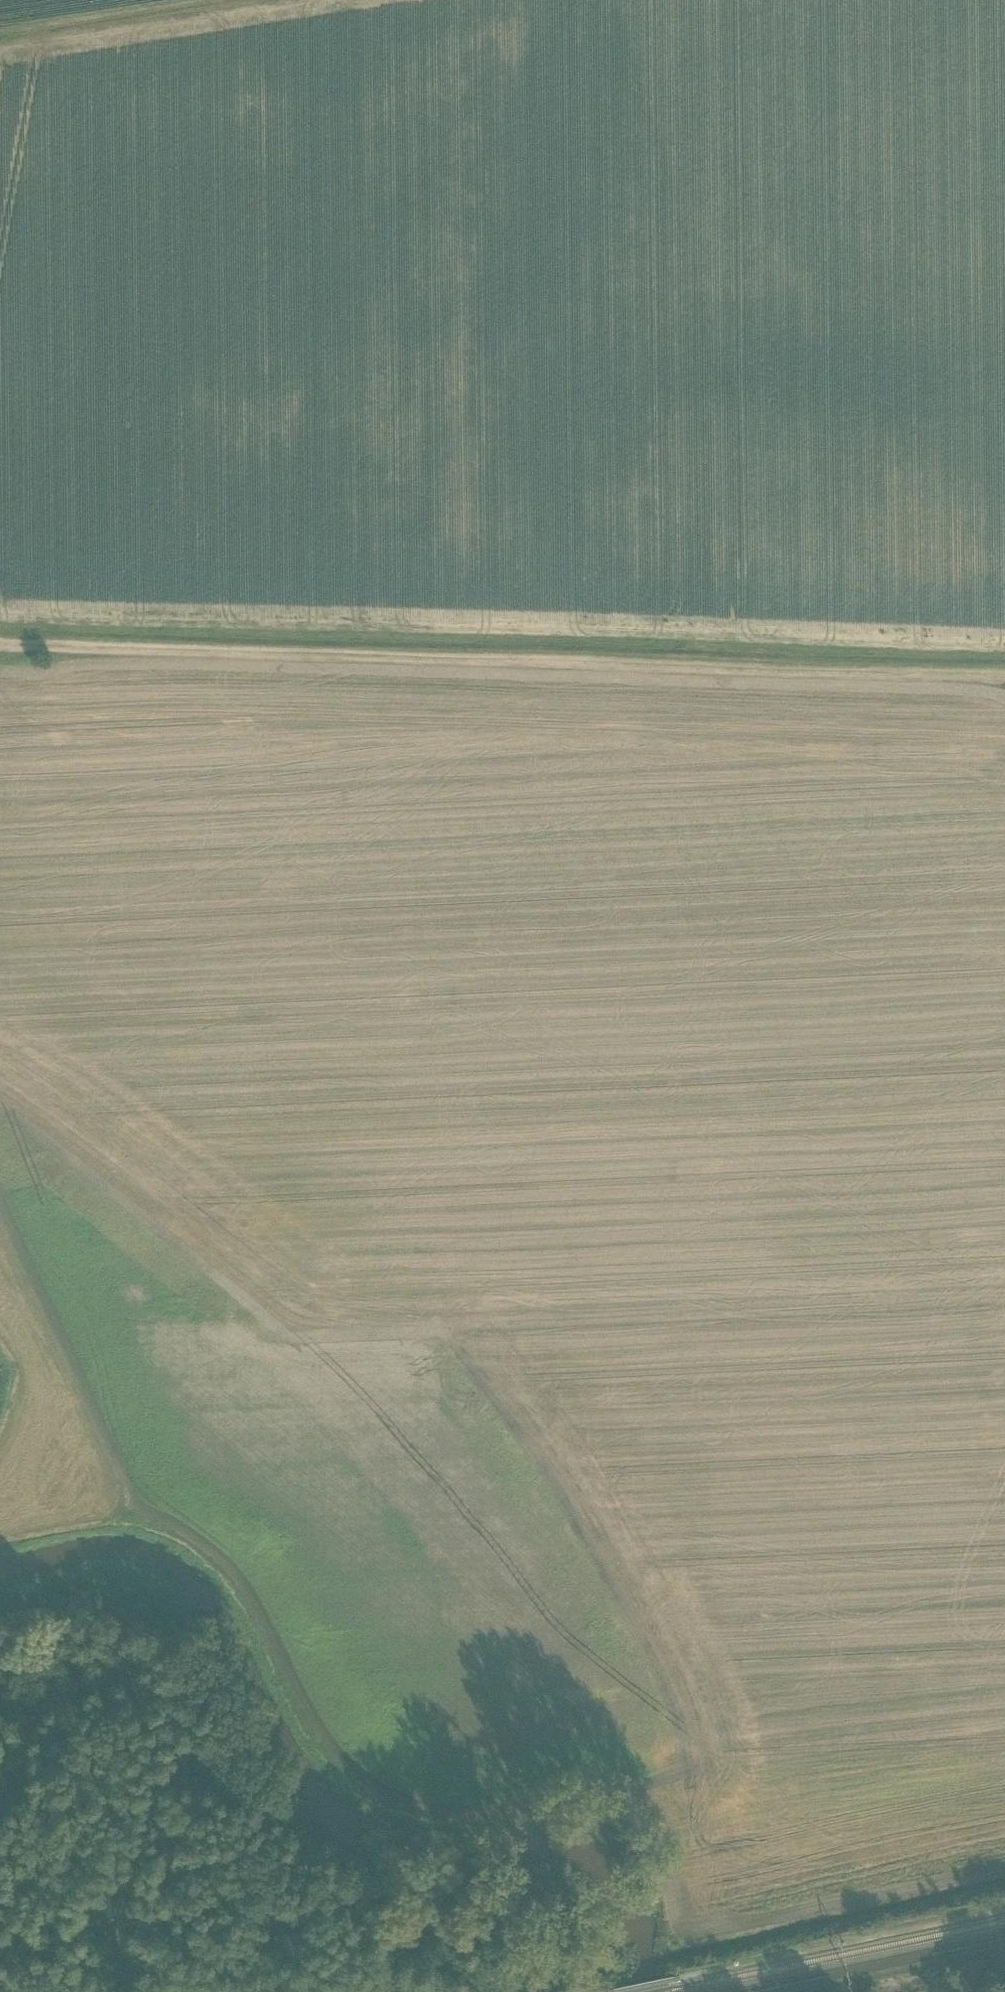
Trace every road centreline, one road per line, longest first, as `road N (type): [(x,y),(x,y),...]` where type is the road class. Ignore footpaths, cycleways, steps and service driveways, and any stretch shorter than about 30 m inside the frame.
road 1 (track): [(1004,679),(0,641)]
road 2 (track): [(1004,1956),(868,1991)]

